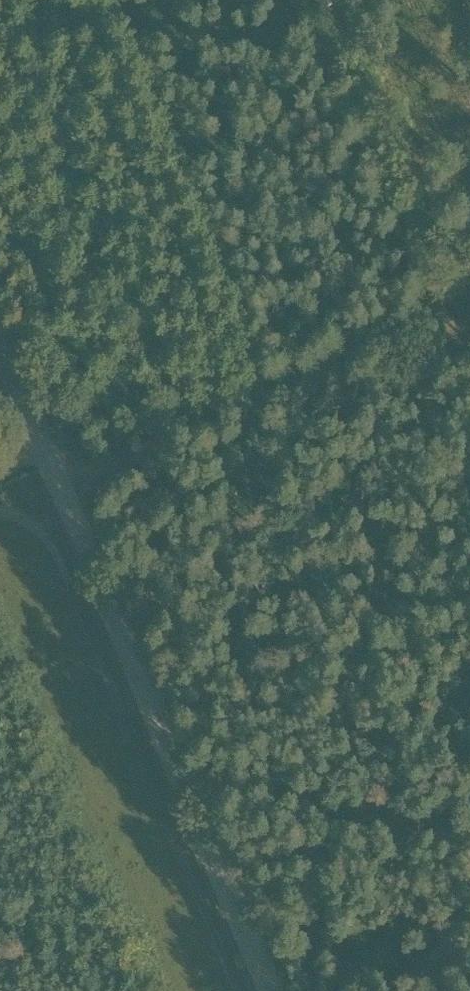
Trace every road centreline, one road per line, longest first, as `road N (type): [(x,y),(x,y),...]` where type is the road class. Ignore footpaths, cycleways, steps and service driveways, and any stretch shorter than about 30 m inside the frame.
road 1 (track): [(44,459),(273,990)]
road 2 (track): [(0,513),(38,530),(58,557),(241,990)]
road 3 (track): [(59,483),(469,328)]

